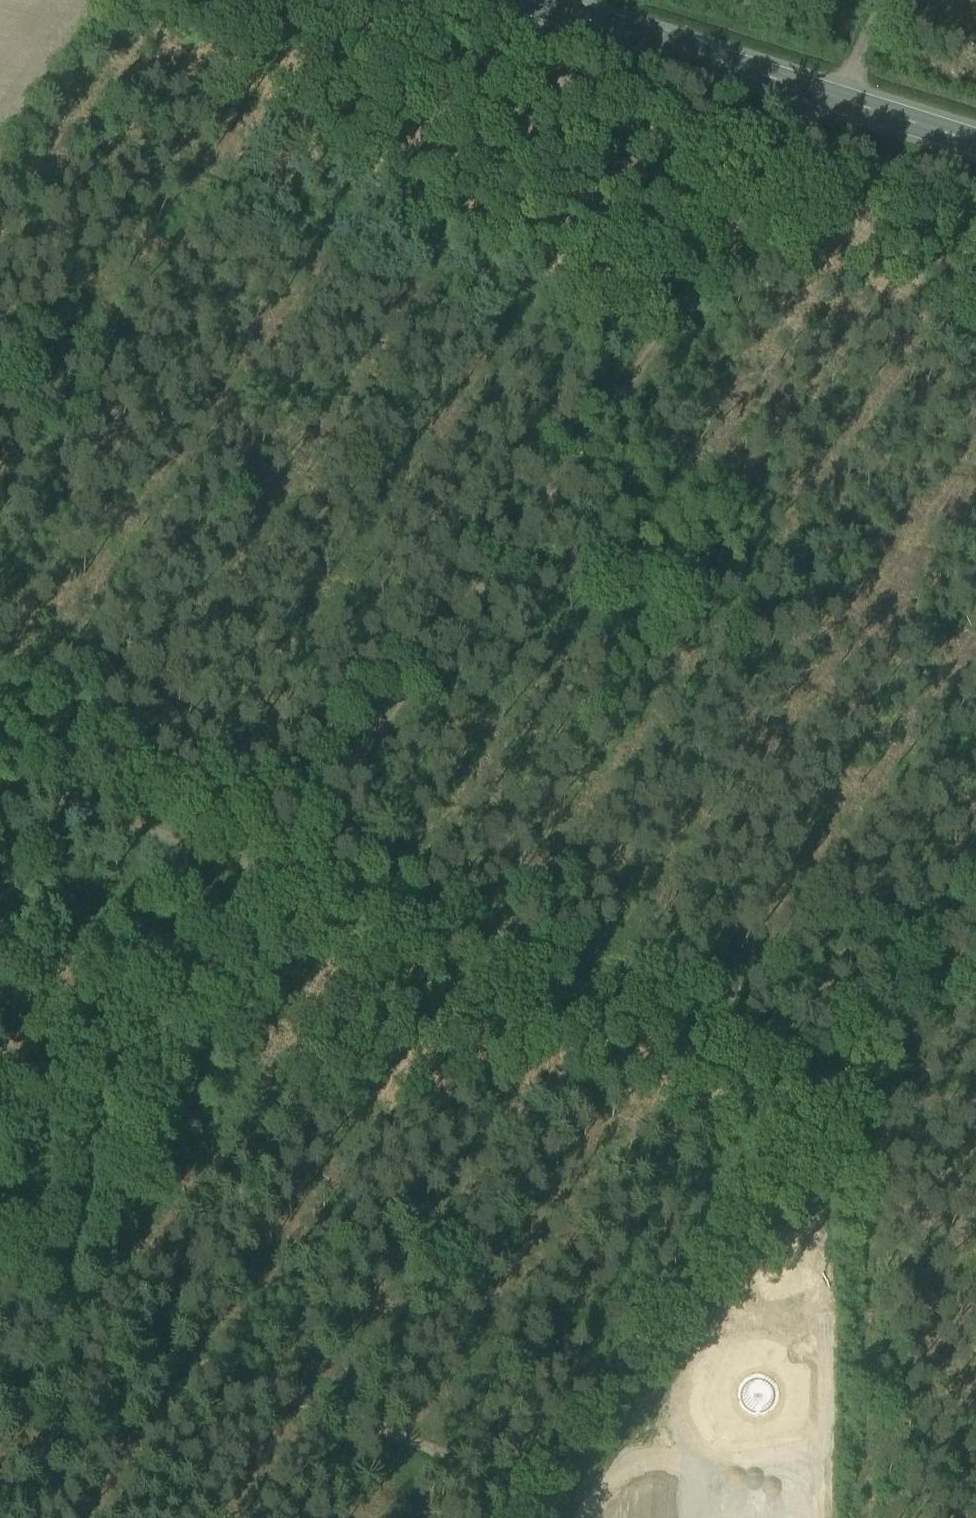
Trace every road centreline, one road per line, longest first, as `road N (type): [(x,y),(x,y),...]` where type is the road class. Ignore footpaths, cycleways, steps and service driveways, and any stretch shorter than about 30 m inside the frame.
road 1 (track): [(0,1249),(834,98),(881,0)]
road 2 (secondary): [(517,0),(975,143)]

